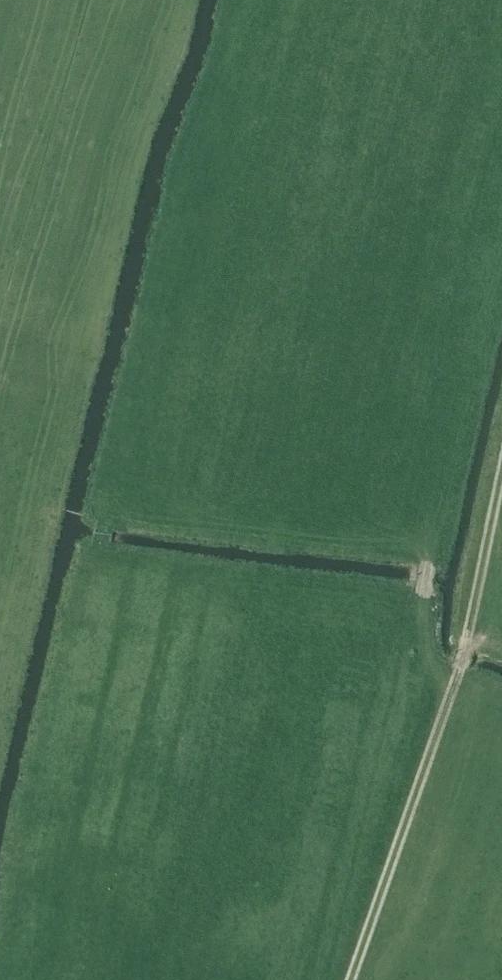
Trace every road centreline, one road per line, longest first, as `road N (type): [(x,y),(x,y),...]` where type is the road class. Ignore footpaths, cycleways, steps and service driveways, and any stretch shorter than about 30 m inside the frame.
road 1 (track): [(501,459),(458,674),(349,979)]

